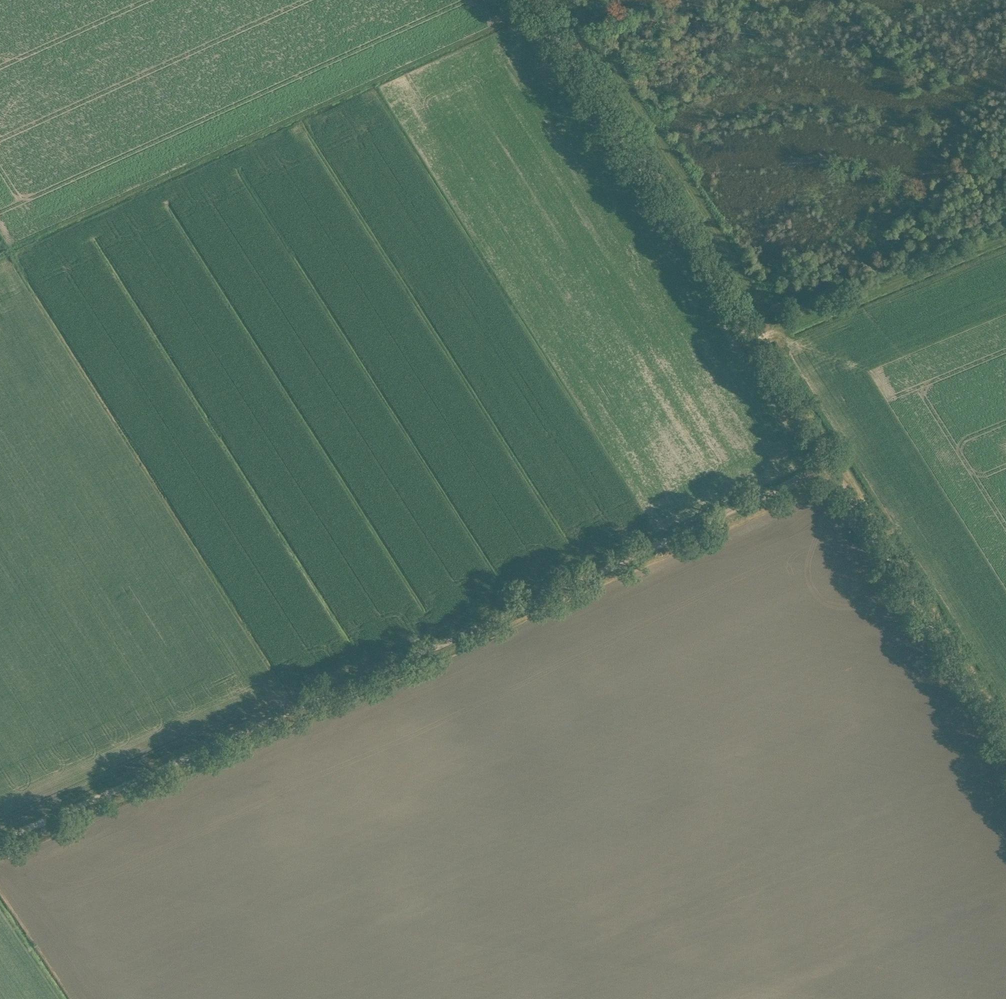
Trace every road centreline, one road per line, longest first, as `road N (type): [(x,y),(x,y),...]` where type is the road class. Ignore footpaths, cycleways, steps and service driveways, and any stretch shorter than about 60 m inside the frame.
road 1 (track): [(830,471),(0,845)]
road 2 (track): [(755,345),(537,0)]
road 3 (track): [(1005,748),(830,471)]
road 4 (track): [(1005,888),(751,998)]
road 5 (track): [(1005,241),(755,345)]
road 6 (track): [(830,471),(755,345)]

